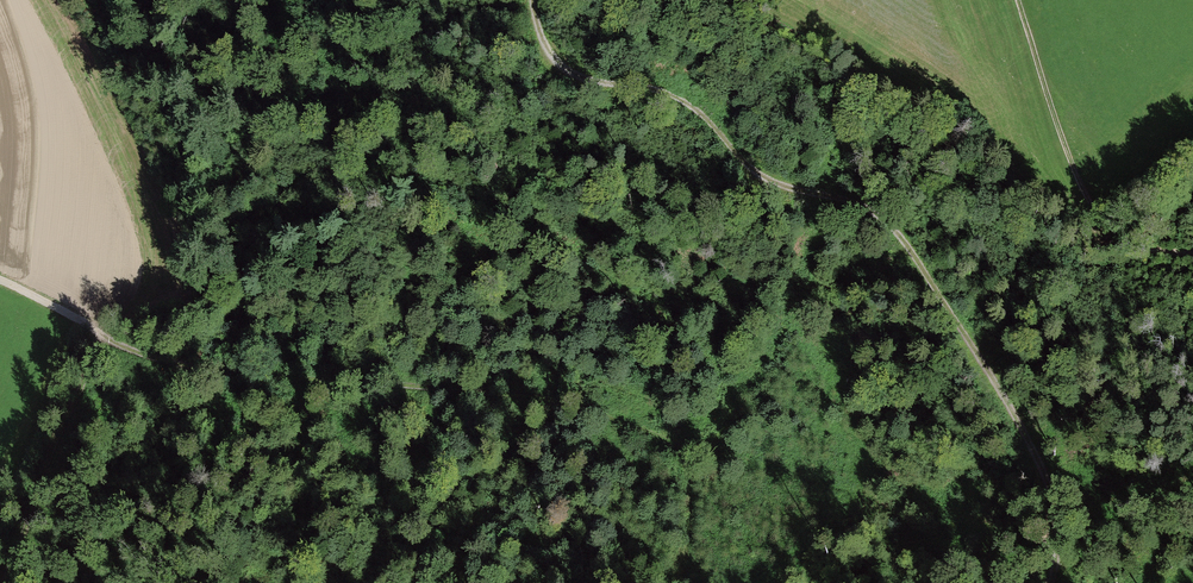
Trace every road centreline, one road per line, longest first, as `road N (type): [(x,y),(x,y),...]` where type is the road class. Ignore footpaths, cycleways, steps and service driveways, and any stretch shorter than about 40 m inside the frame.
road 1 (track): [(0,281),(153,356),(214,371),(545,398),(668,443),(714,440),(728,419),(729,392),(708,353),(611,275),(458,207),(414,177),(323,50),(315,0)]
road 2 (track): [(1048,582),(1053,525),(1036,463),(992,374),(898,233),(856,203),(761,175),(678,97),(566,70),(544,47),(532,0)]
road 3 (track): [(1014,0),(1051,117),(1102,229),(1119,244),(1192,251)]
road 4 (track): [(102,329),(79,424),(16,582)]

